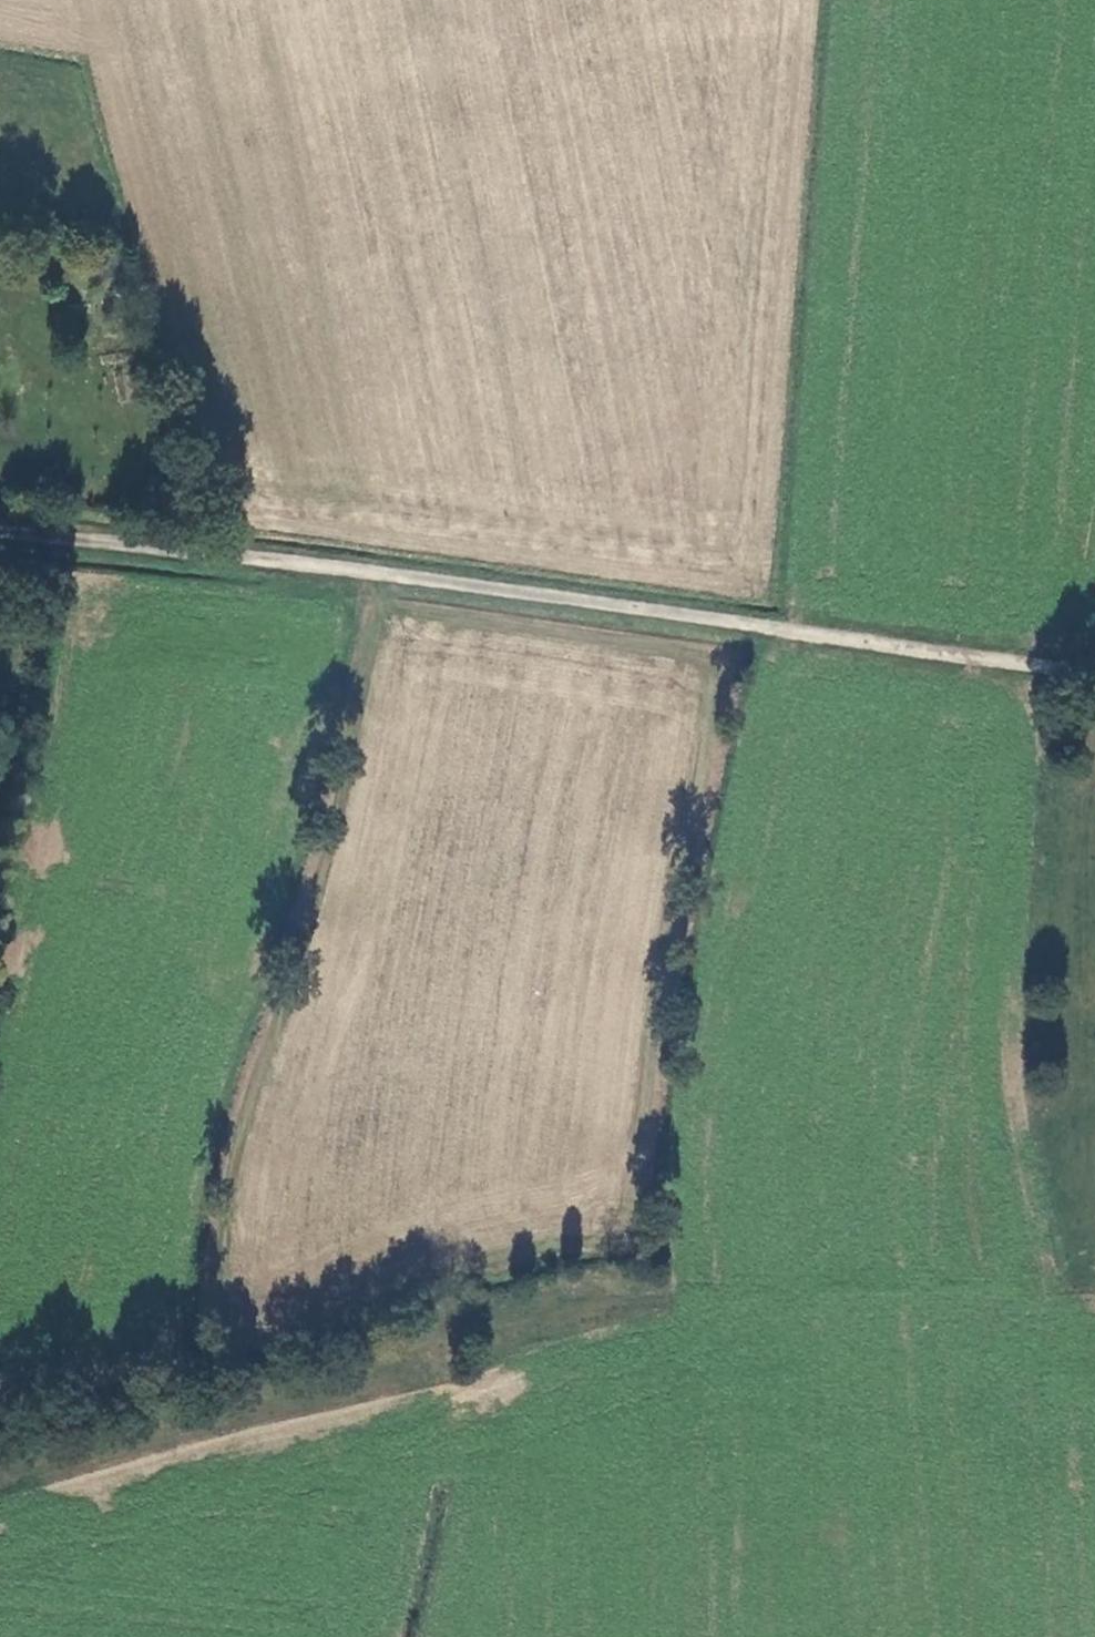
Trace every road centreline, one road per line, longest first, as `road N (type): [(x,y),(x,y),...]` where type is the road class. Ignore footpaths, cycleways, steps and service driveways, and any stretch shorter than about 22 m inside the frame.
road 1 (track): [(0,534),(1094,675)]

